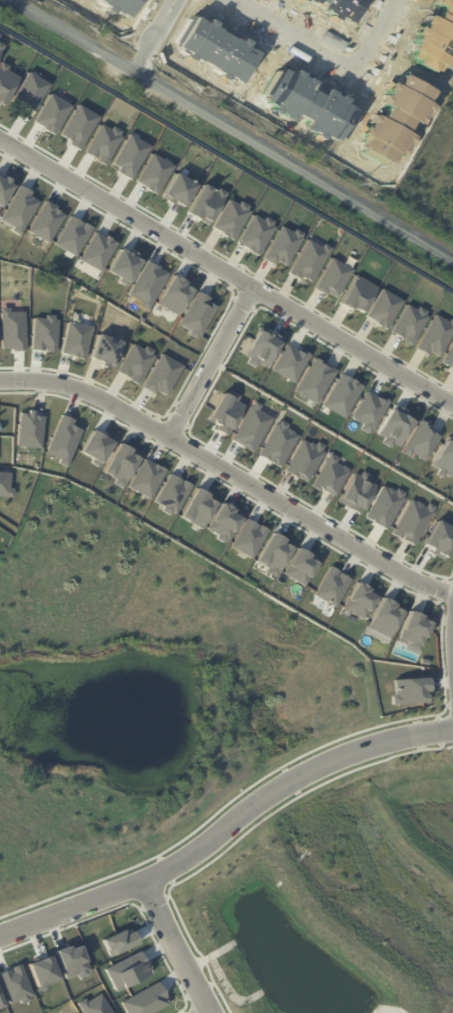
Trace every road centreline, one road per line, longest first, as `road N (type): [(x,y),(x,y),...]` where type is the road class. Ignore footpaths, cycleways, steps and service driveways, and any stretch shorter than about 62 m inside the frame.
road 1 (residential): [(452,406),(0,140)]
road 2 (residential): [(452,260),(12,0)]
road 3 (residential): [(452,593),(417,583),(108,404),(39,381),(0,382)]
road 4 (residential): [(0,937),(161,877),(284,786),(340,757),(452,731)]
road 5 (residential): [(401,0),(358,66),(233,0)]
road 6 (residential): [(250,287),(167,438)]
road 7 (residential): [(146,882),(214,1012)]

